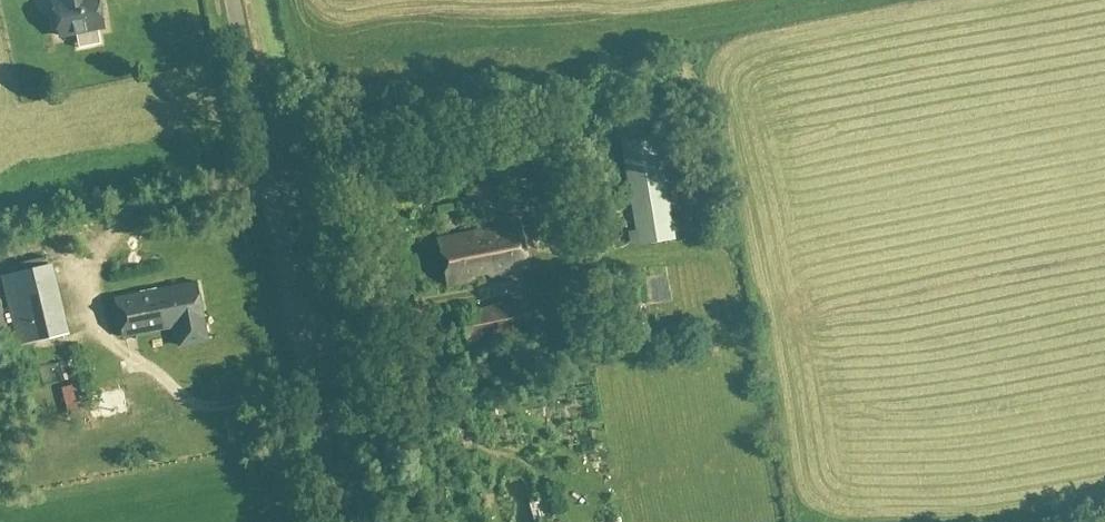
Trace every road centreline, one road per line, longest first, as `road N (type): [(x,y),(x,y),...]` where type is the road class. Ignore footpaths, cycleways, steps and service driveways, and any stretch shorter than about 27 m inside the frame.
road 1 (unclassified): [(341,521),(234,0)]

